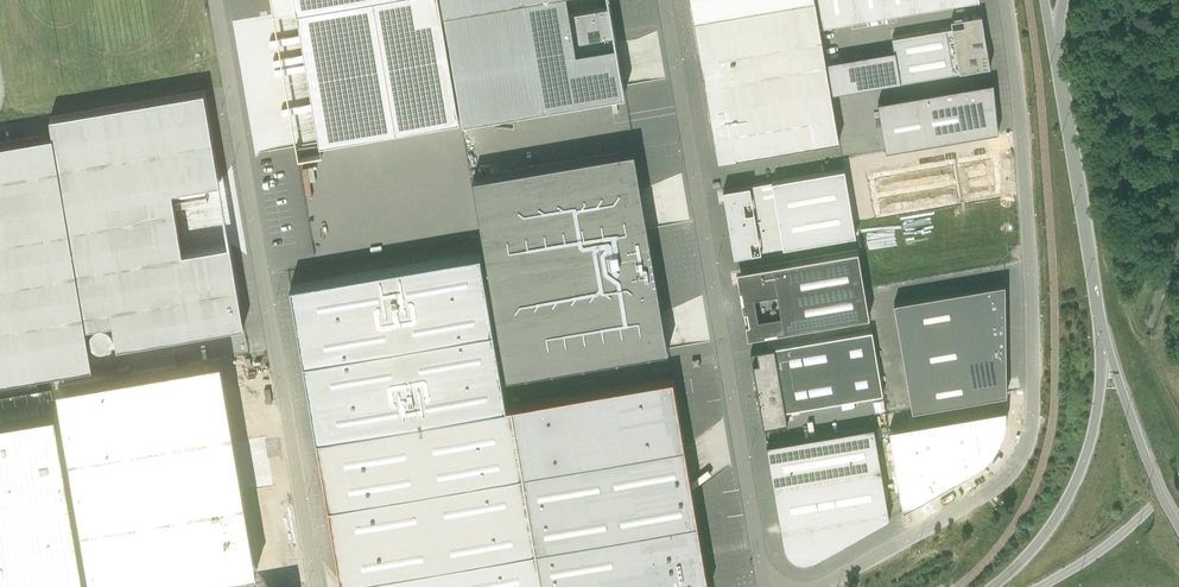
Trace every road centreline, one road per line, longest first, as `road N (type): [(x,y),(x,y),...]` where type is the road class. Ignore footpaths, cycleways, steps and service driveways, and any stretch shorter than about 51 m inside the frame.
road 1 (unclassified): [(820,586),(991,491),(1015,471),(1031,427),(1019,91),(1004,0)]
road 2 (unclassified): [(771,586),(665,0)]
road 3 (unclassified): [(318,586),(216,0)]
road 4 (secondary): [(1054,54),(1105,343)]
road 5 (secondary): [(1105,343),(1094,439),(1072,499),(997,586)]
road 6 (secondary): [(1105,343),(1178,522)]
road 7 (secondary): [(1046,586),(1123,534),(1178,482)]

